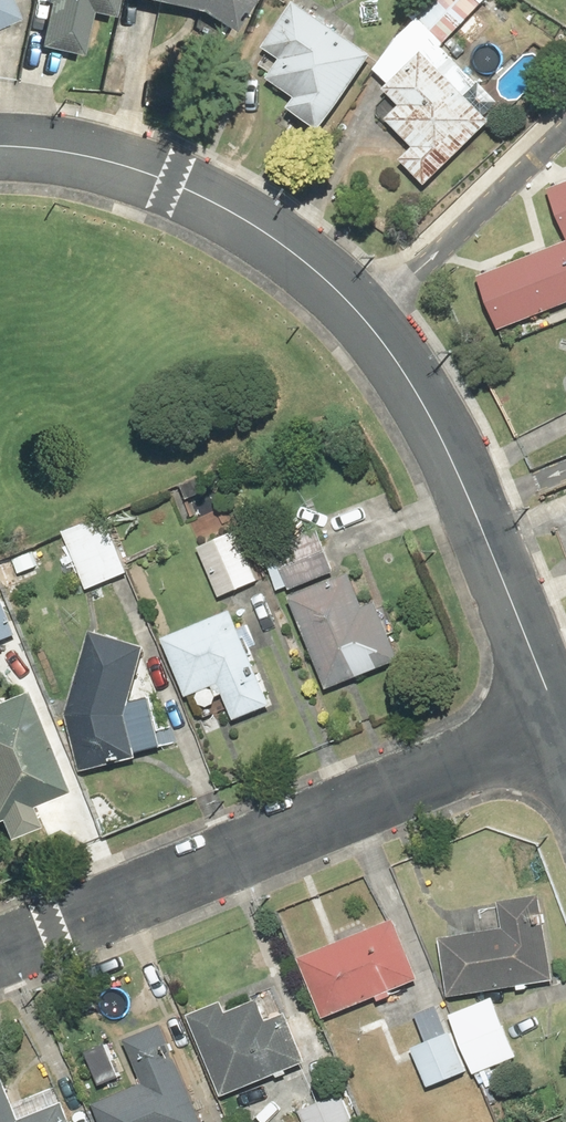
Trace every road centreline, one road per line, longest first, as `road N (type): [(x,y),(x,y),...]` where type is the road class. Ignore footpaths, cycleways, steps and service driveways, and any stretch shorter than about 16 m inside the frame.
road 1 (residential): [(0,944),(550,712)]
road 2 (residential): [(364,320),(304,262),(193,189),(107,159),(0,145)]
road 3 (residential): [(364,320),(565,130)]
road 4 (residential): [(550,712),(471,501)]
road 5 (residential): [(471,501),(419,398),(364,320)]

